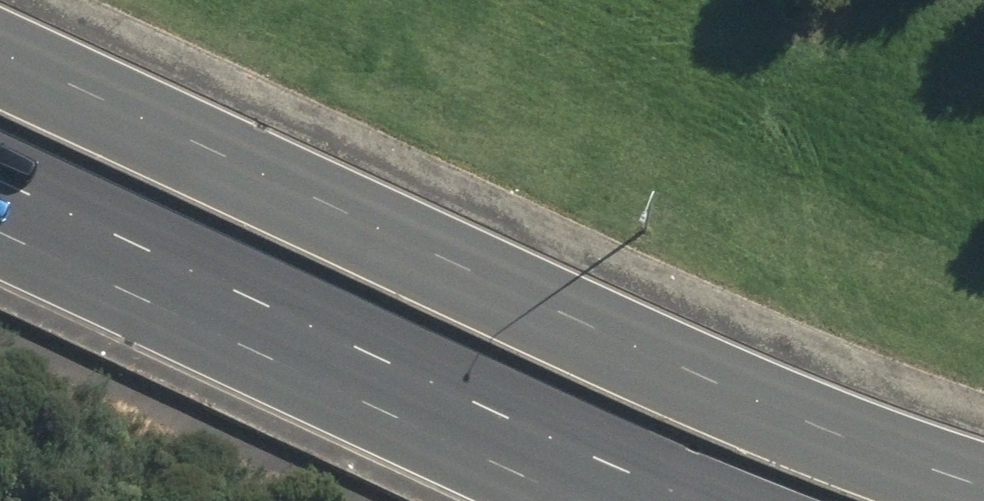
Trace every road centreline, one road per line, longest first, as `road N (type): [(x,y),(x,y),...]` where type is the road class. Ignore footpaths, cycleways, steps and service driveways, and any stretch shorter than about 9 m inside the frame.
road 1 (primary): [(0,48),(869,451),(983,487)]
road 2 (primary): [(634,500),(0,204)]

